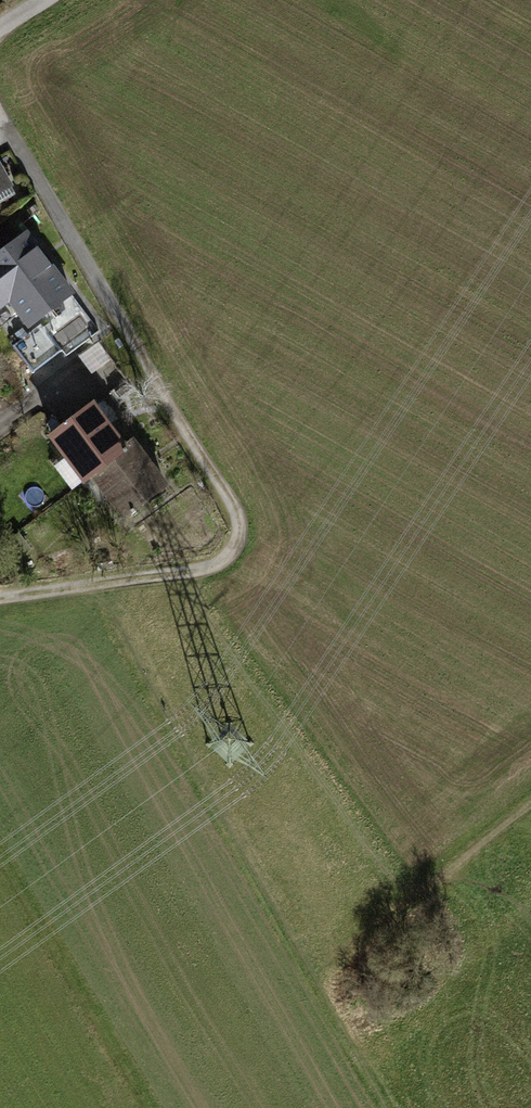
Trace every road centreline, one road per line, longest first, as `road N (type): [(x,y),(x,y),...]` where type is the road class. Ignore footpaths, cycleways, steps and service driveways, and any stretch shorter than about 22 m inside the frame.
road 1 (track): [(0,114),(233,499),(241,526),(237,549),(203,566),(0,592)]
road 2 (track): [(530,798),(372,921)]

